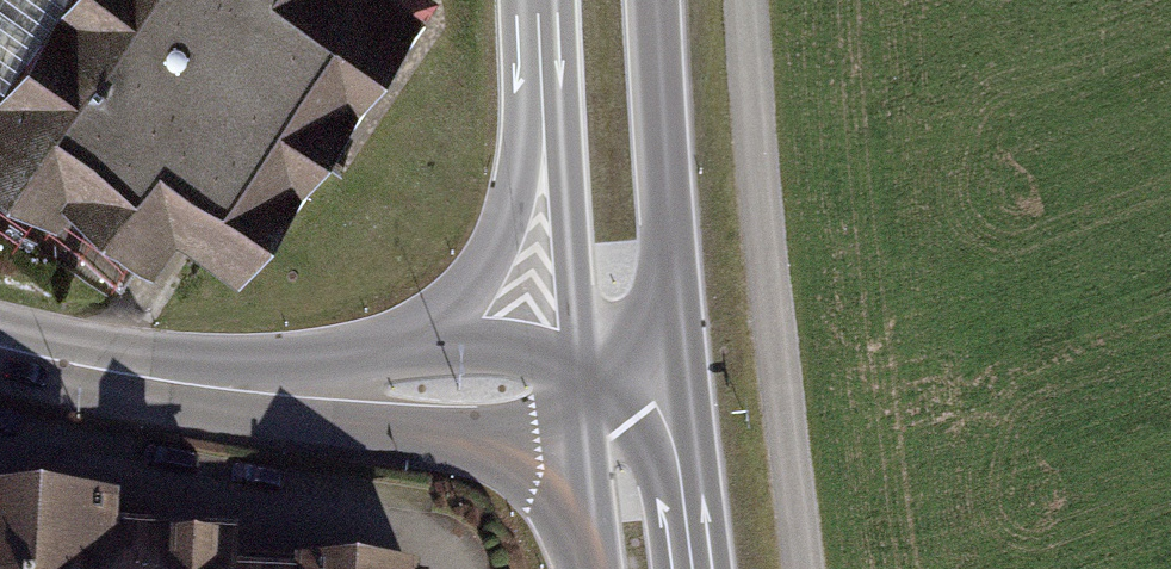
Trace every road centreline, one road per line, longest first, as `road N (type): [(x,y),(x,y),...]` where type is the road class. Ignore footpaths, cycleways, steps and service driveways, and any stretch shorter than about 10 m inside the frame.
road 1 (track): [(797,568),(746,0)]
road 2 (tertiary): [(0,341),(262,378),(561,385)]
road 3 (secondary): [(538,0),(561,385)]
road 4 (secondary): [(674,374),(655,0)]
road 5 (secondary): [(701,568),(674,374)]
road 6 (secondary): [(561,385),(591,568)]

